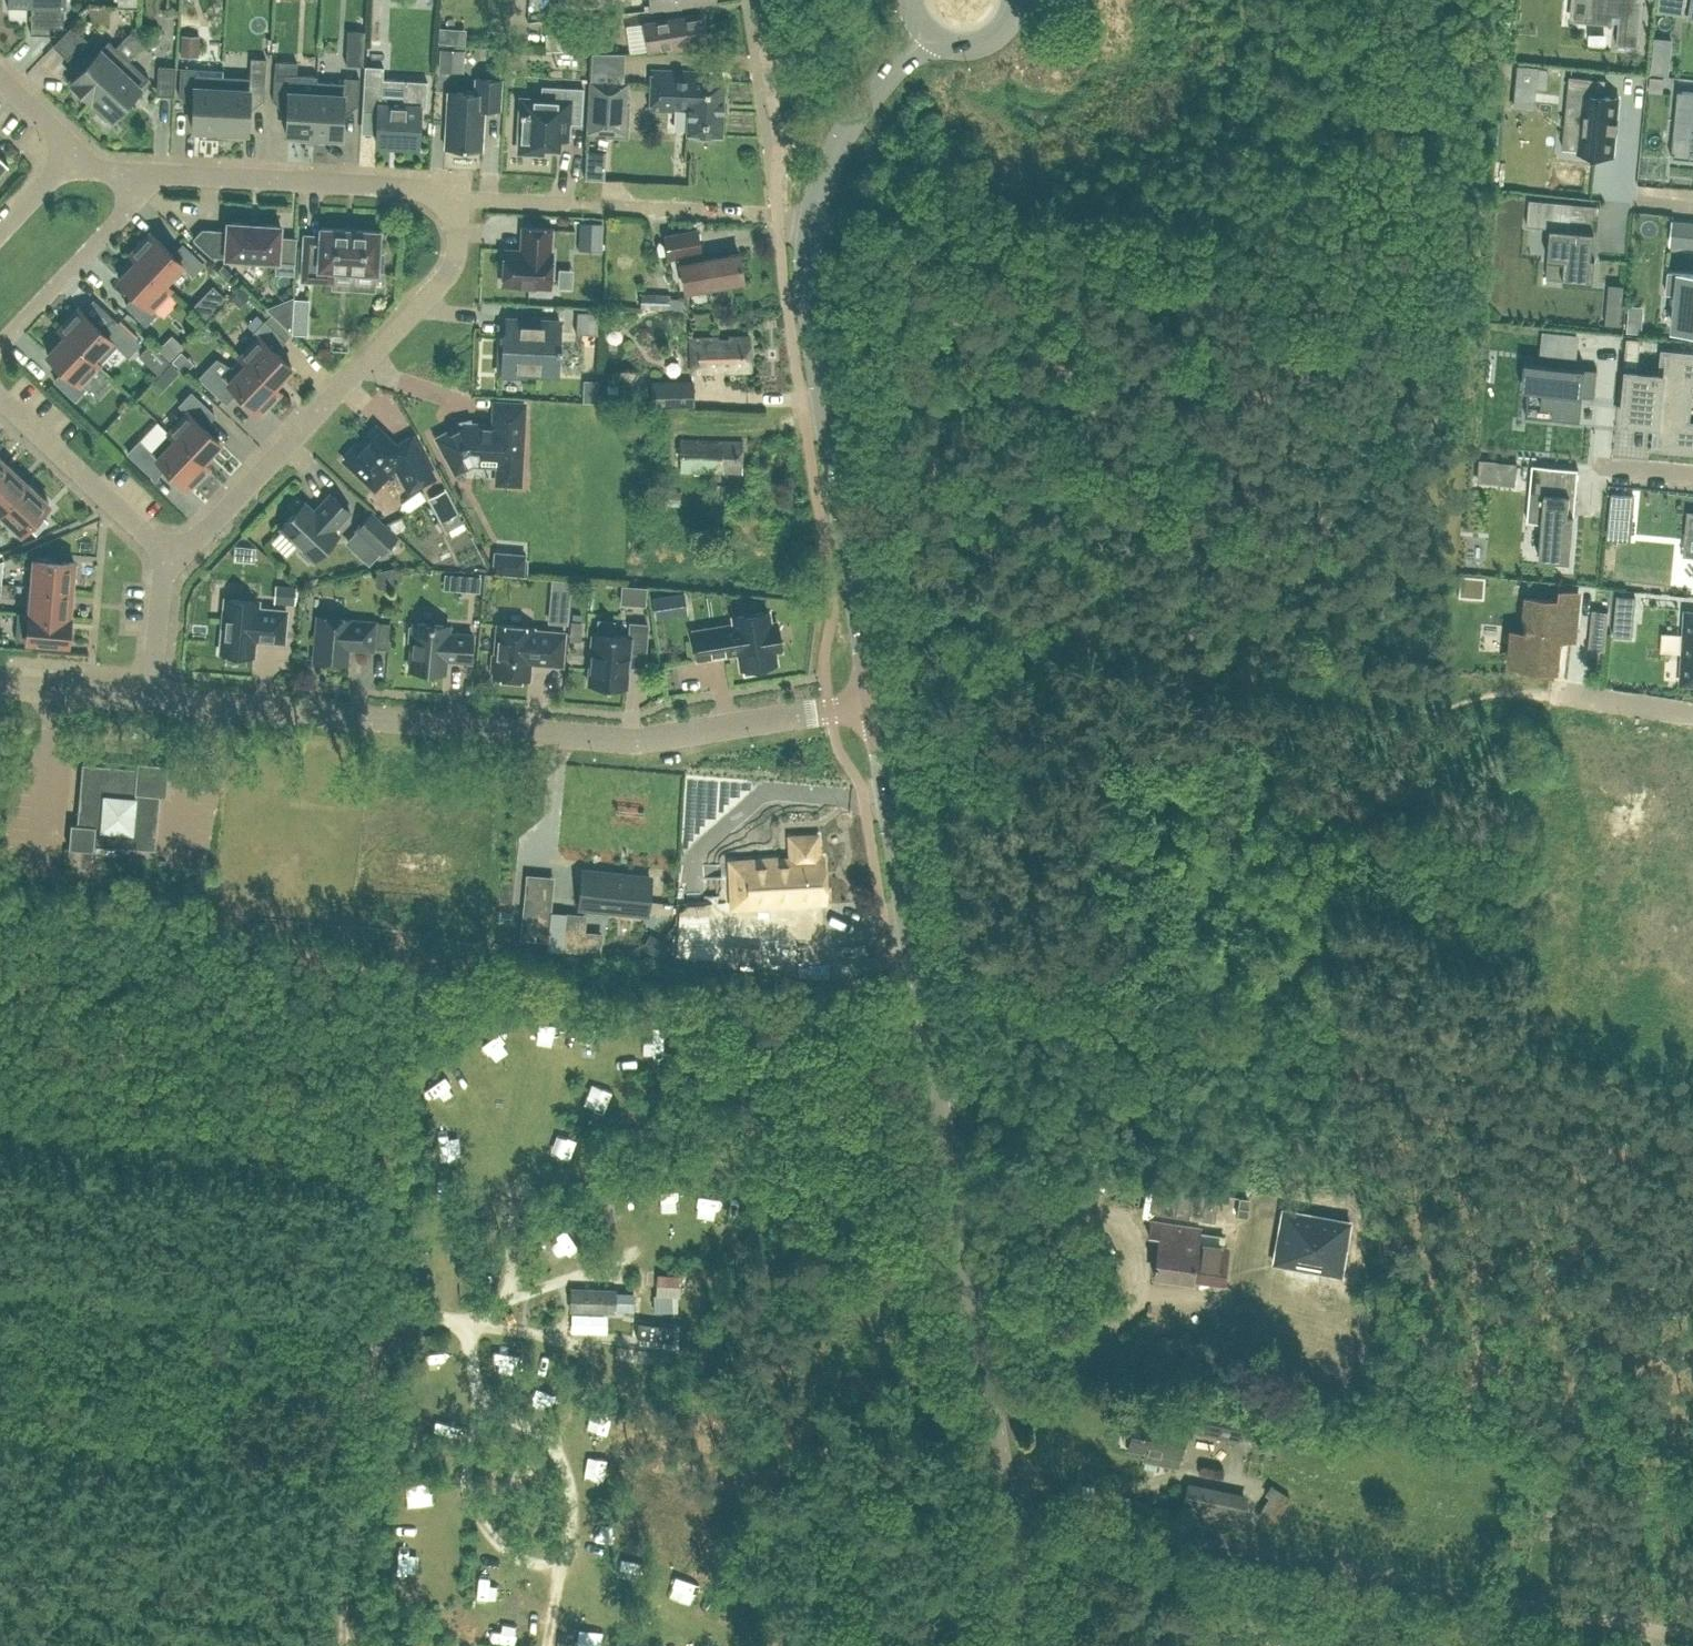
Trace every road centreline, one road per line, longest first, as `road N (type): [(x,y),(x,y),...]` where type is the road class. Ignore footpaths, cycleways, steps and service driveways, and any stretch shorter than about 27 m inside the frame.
road 1 (track): [(1692,1294),(1526,1294),(1370,1206),(1227,1093),(1097,1043),(993,967),(1098,629)]
road 2 (tertiary): [(1007,1518),(876,702)]
road 3 (residential): [(876,702),(639,740),(154,697)]
road 4 (unclassified): [(1692,1637),(1038,1514),(1007,1518)]
road 5 (track): [(0,1068),(389,1130),(400,1148),(382,1310)]
road 6 (tertiary): [(876,702),(808,294),(810,221)]
road 7 (residential): [(170,558),(432,292),(456,261),(457,198)]
road 8 (track): [(346,1632),(0,1586)]
road 9 (residential): [(457,198),(784,215)]
road 10 (residential): [(457,198),(398,186),(141,173)]
road 11 (residential): [(170,558),(0,394)]
road 12 (tertiary): [(810,221),(842,135),(928,33)]
road 13 (residential): [(141,173),(130,204),(0,343)]
road 14 (residential): [(154,697),(0,684)]
road 15 (residential): [(154,697),(159,585),(170,558)]
road 16 (residential): [(1692,710),(1556,690)]
road 17 (tertiary): [(1027,1645),(1007,1518)]

